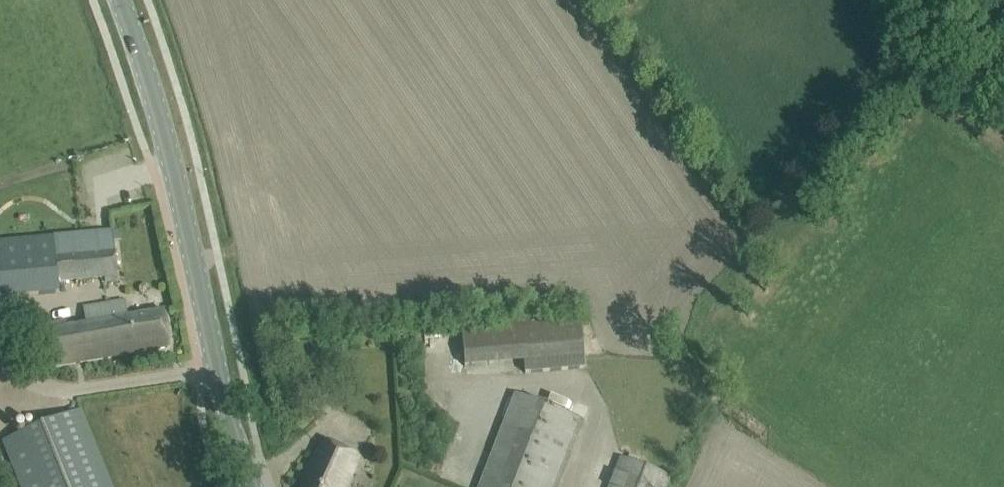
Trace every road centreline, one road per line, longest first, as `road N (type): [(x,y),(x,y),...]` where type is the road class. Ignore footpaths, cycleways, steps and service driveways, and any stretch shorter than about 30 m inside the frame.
road 1 (tertiary): [(253,486),(168,145),(121,0)]
road 2 (track): [(917,0),(934,50),(961,89),(1003,115)]

